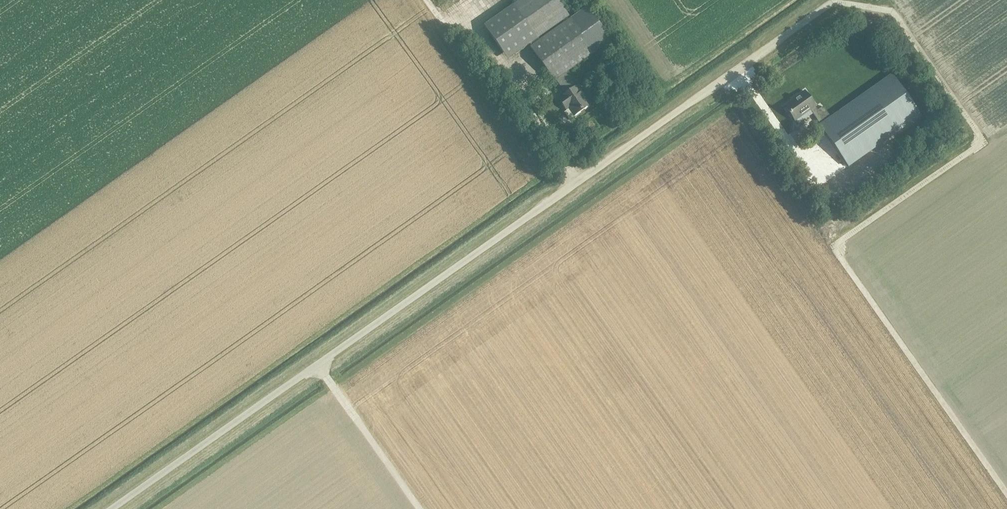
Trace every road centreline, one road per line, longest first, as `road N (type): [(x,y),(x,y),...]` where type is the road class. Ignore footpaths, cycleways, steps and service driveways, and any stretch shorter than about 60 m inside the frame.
road 1 (residential): [(110,508),(835,1)]
road 2 (track): [(835,1),(893,12),(983,142),(835,248)]
road 3 (track): [(835,248),(1006,492)]

